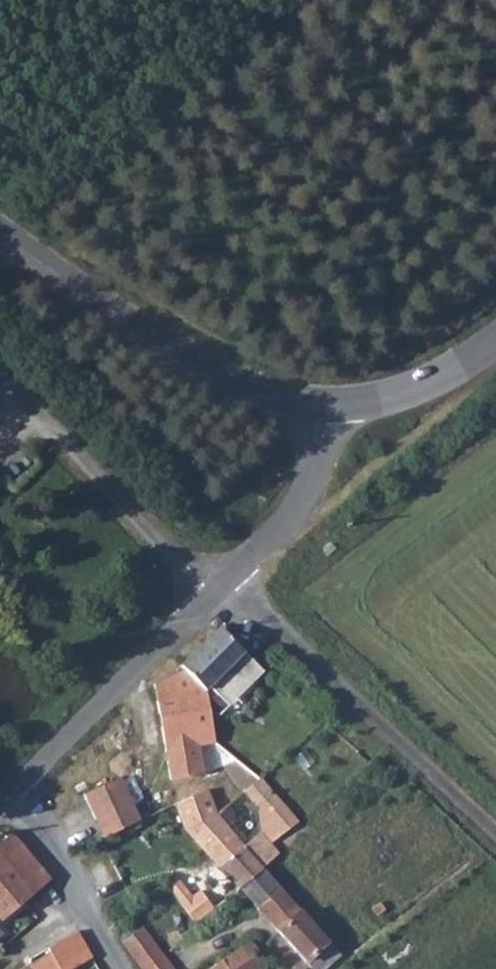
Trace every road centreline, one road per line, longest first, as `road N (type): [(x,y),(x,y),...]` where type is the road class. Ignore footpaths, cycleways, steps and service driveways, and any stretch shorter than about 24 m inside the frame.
road 1 (unclassified): [(333,406),(303,499),(12,791)]
road 2 (unclassified): [(0,236),(172,350),(261,394),(333,406)]
road 3 (residential): [(12,791),(30,804),(119,968)]
road 4 (unclassified): [(333,406),(396,395),(495,340)]

